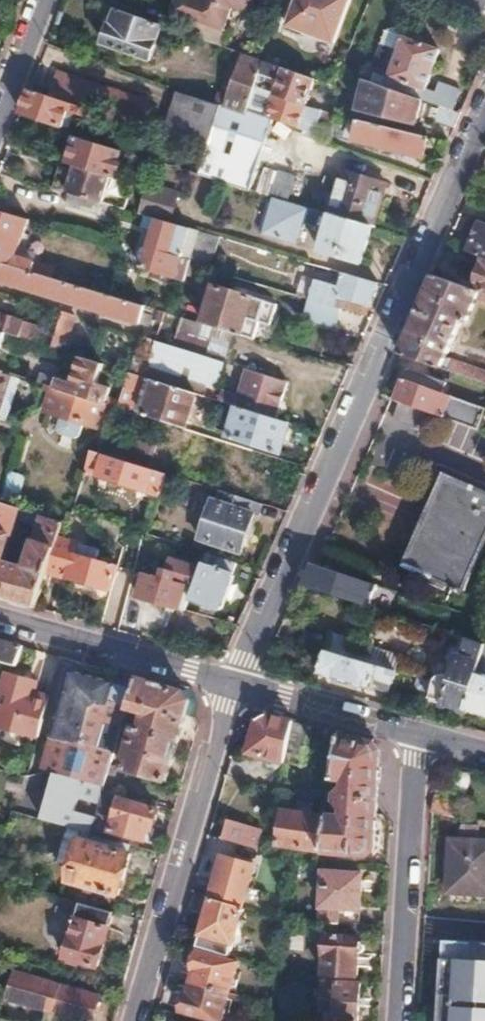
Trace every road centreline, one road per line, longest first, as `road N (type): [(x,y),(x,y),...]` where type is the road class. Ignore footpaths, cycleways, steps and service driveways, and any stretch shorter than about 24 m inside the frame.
road 1 (residential): [(484,111),(260,626),(241,686)]
road 2 (residential): [(241,686),(150,1020)]
road 3 (residential): [(394,1020),(420,734)]
road 4 (residential): [(0,622),(241,686)]
road 5 (residential): [(241,686),(420,734)]
road 6 (residential): [(44,0),(0,115)]

